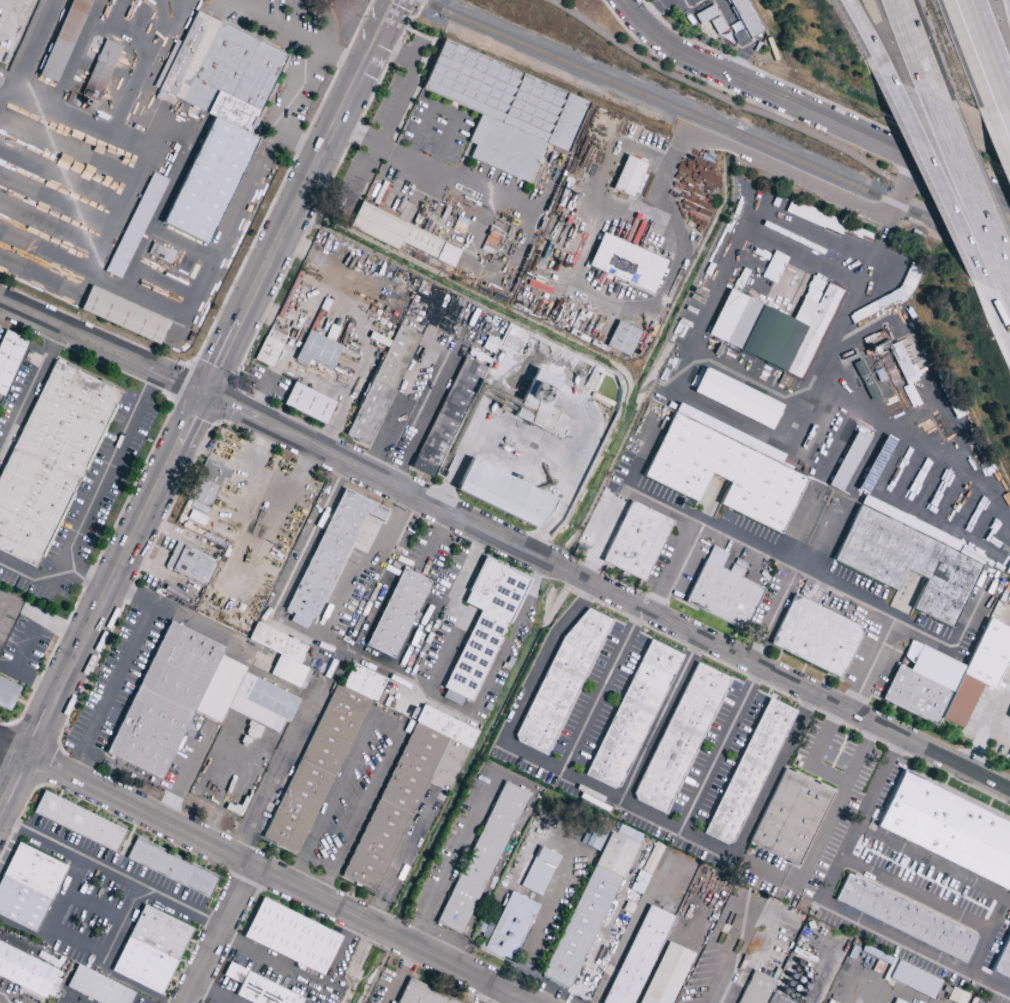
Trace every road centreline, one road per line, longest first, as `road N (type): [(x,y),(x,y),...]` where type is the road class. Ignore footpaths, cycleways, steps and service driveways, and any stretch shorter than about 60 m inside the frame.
road 1 (residential): [(1009,795),(0,305)]
road 2 (tertiary): [(0,813),(392,0)]
road 3 (residential): [(525,1002),(0,744)]
road 4 (residential): [(1009,201),(696,61),(654,37),(621,0)]
road 5 (motorway): [(878,57),(987,289)]
road 6 (motorway): [(932,96),(1009,279)]
road 7 (residential): [(189,1002),(254,869)]
road 8 (motorway): [(1009,115),(965,0)]

